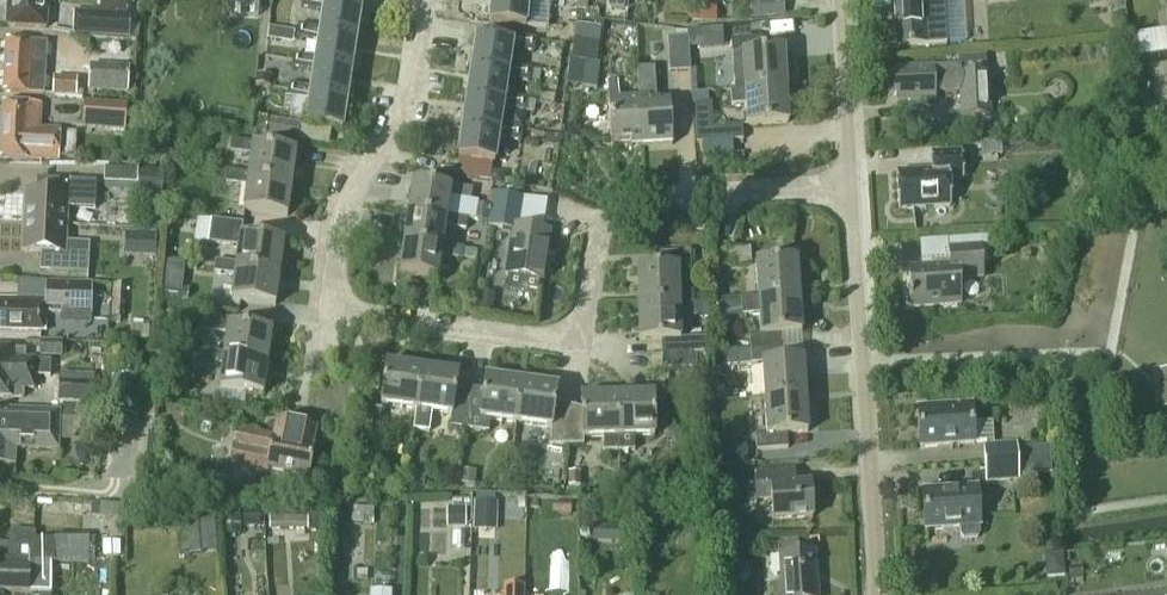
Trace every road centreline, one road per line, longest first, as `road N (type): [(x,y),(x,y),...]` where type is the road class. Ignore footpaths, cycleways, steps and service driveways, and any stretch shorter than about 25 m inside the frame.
road 1 (residential): [(853,189),(663,195),(616,214),(598,239),(572,338),(545,344),(366,329),(343,314),(334,292),(342,224),(400,117),(421,0)]
road 2 (residential): [(878,594),(853,189)]
road 3 (residential): [(853,189),(841,0)]

